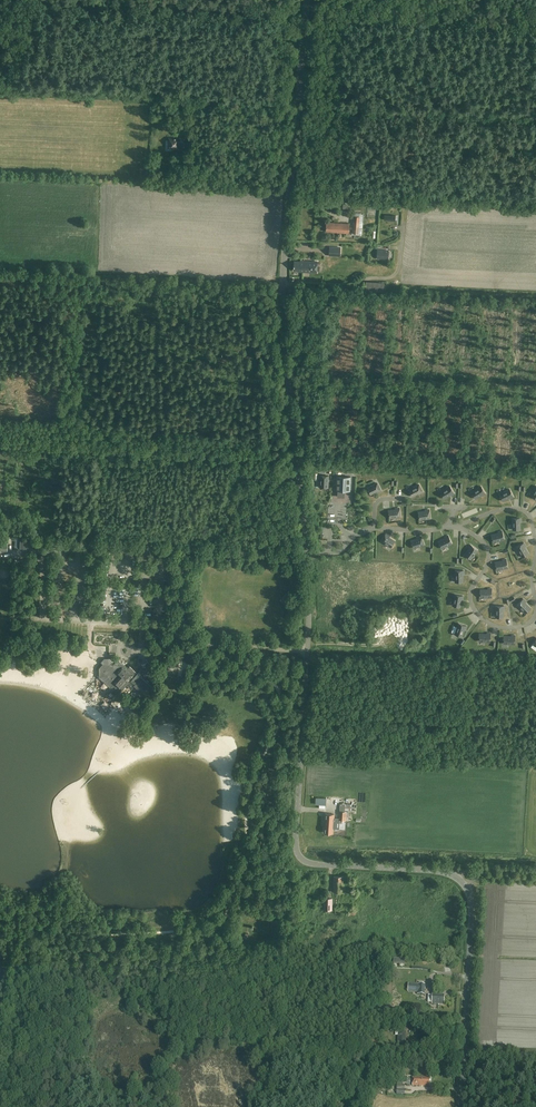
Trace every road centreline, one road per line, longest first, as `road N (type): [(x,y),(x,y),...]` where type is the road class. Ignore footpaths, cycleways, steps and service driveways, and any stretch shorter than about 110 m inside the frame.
road 1 (tertiary): [(461,1106),(466,887),(443,872),(314,864),(296,850),(308,557),(282,313),(307,0)]
road 2 (track): [(535,202),(217,187),(185,151)]
road 3 (track): [(535,389),(287,378)]
road 4 (track): [(217,187),(0,177)]
road 5 (track): [(429,715),(374,710),(327,666),(307,660)]

